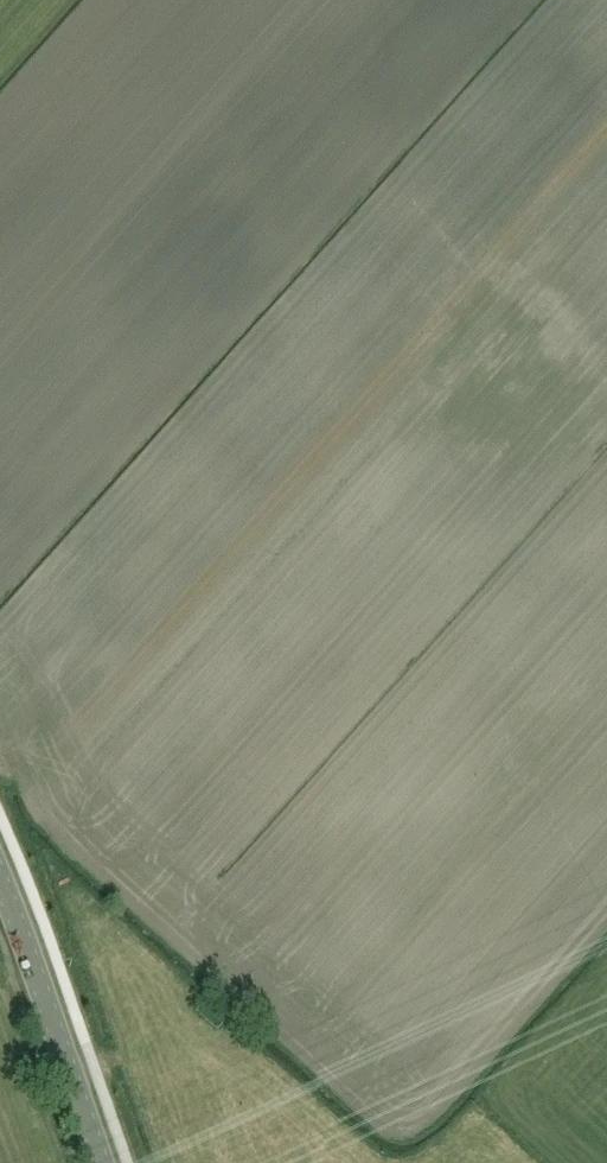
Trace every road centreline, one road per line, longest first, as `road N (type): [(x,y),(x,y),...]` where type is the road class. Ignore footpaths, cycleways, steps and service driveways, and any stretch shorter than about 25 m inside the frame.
road 1 (tertiary): [(100,1162),(0,880)]

